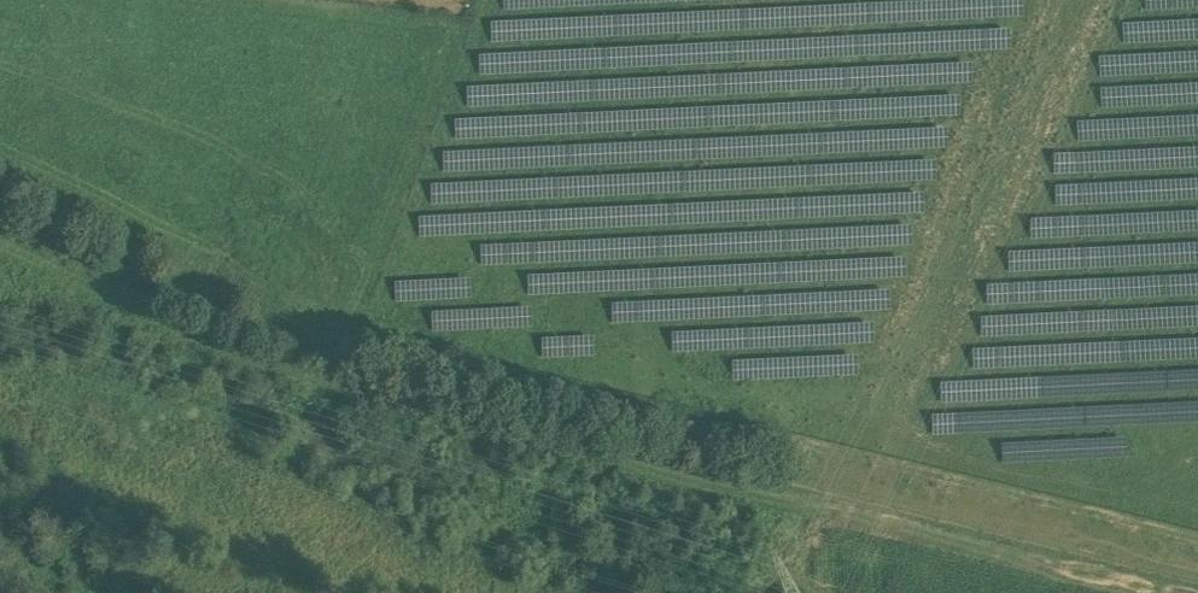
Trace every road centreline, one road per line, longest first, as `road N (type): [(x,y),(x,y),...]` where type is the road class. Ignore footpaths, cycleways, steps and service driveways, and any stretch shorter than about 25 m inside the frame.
road 1 (track): [(0,263),(197,346),(382,410),(1178,592)]

